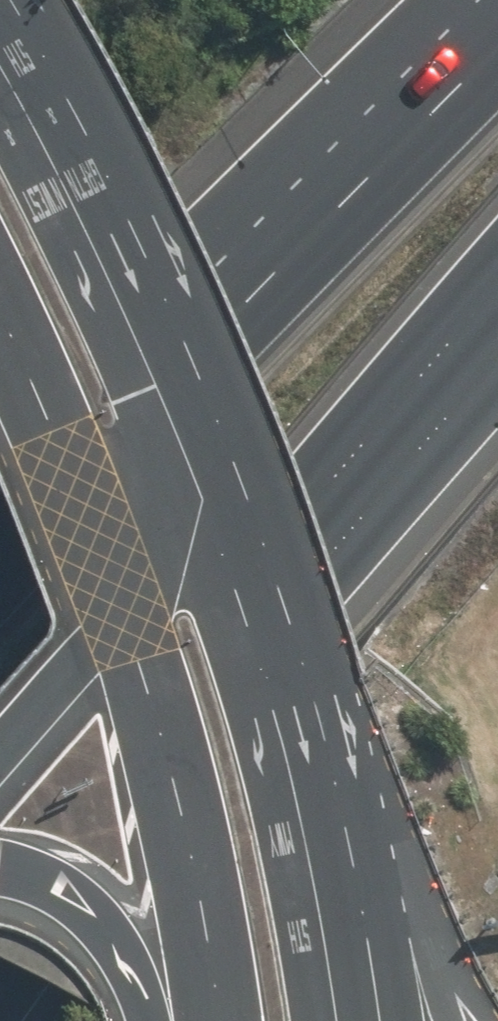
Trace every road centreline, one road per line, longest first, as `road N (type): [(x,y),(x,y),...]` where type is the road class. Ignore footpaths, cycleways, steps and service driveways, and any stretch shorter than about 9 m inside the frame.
road 1 (motorway): [(497,291),(395,402),(0,900)]
road 2 (secondary): [(217,1020),(191,872),(122,587)]
road 3 (secondary): [(0,15),(199,375)]
road 4 (motorway): [(204,290),(497,7)]
road 5 (secondary): [(199,375),(332,755)]
road 6 (motorway): [(0,528),(204,290)]
road 7 (secondary): [(122,587),(0,309)]
road 8 (secondary): [(332,755),(459,1020)]
road 9 (secondary): [(332,755),(364,1020)]
road 10 (motorway): [(0,460),(204,290)]
road 11 (motorway): [(199,375),(122,587)]
road 12 (motorway): [(151,1020),(129,958),(109,935),(67,896),(0,871)]
road 13 (motorway): [(122,587),(0,737)]

